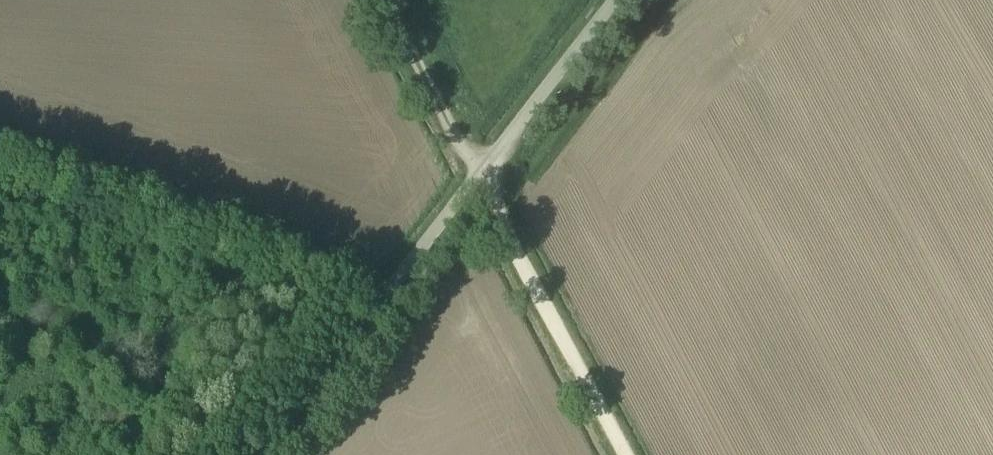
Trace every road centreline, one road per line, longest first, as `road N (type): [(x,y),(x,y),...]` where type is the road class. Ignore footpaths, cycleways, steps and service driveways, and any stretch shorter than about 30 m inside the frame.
road 1 (unclassified): [(256,454),(613,0)]
road 2 (track): [(625,454),(385,0)]

